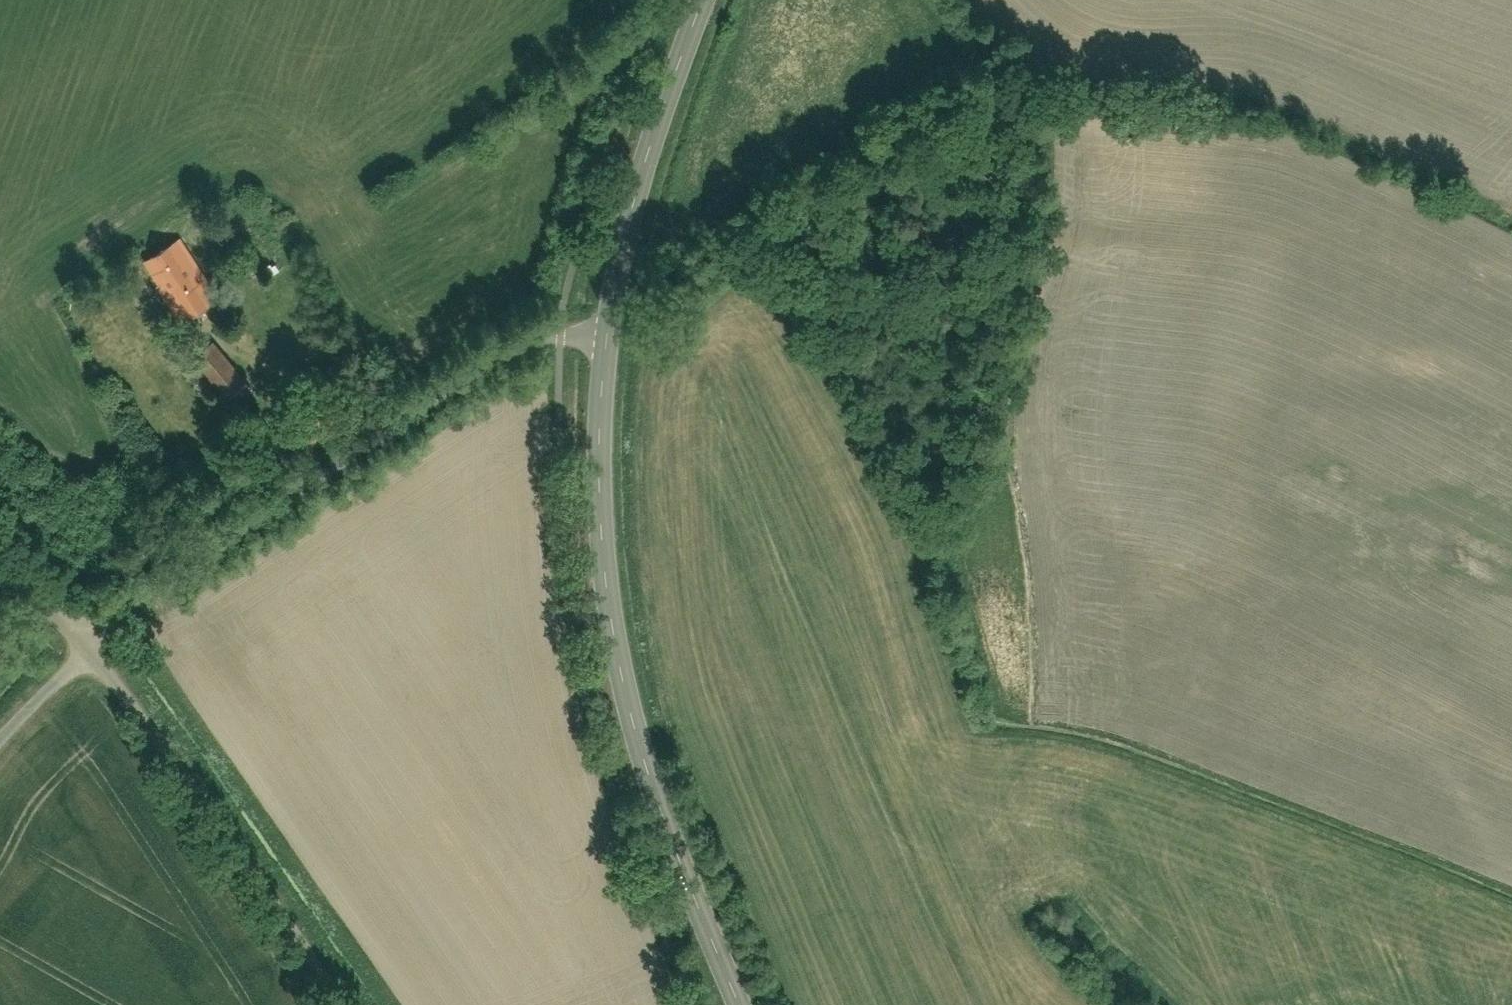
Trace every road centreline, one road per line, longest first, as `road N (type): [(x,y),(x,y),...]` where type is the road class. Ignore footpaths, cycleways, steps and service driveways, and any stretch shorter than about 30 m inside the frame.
road 1 (tertiary): [(736,1004),(630,732),(602,568),(596,447),(614,259),(701,0)]
road 2 (residential): [(337,1004),(91,650)]
road 3 (residential): [(91,650),(0,736)]

